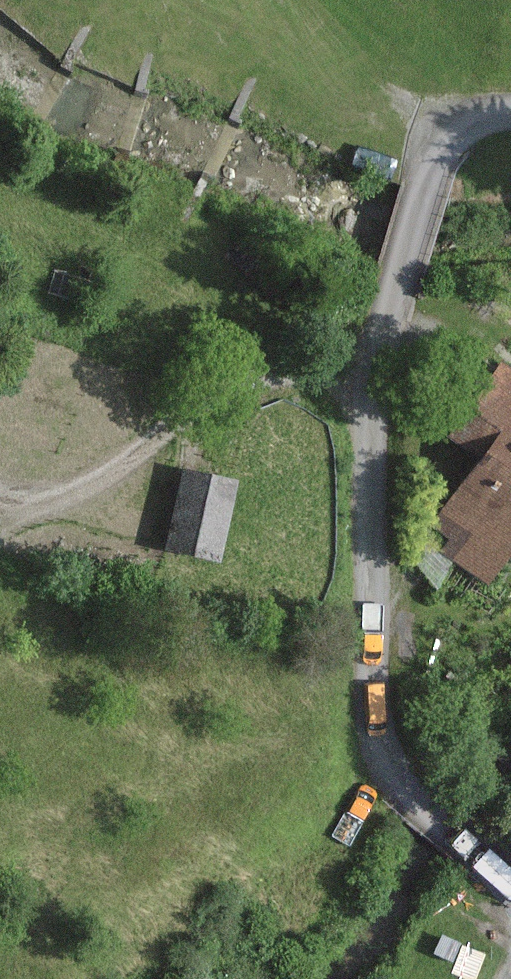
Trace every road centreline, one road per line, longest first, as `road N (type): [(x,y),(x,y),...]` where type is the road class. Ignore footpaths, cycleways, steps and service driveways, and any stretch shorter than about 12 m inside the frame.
road 1 (unclassified): [(510,868),(420,786),(384,679),(405,293),(435,174),(459,135),(510,114)]
road 2 (track): [(401,330),(277,369),(224,396),(115,476),(0,526)]

